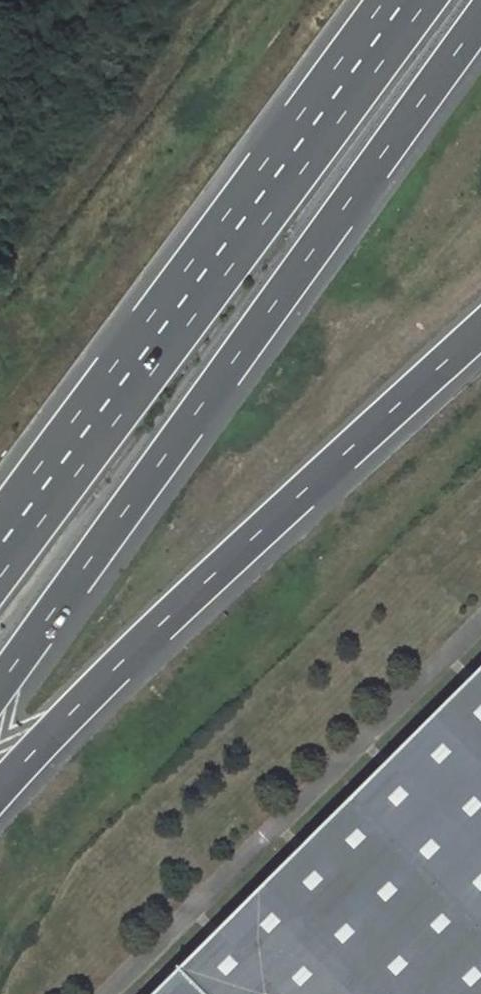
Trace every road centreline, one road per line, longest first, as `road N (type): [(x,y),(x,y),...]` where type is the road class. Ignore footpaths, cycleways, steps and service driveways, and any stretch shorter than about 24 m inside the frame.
road 1 (motorway): [(0,685),(480,19)]
road 2 (motorway): [(417,0),(0,561)]
road 3 (motorway): [(0,790),(211,576),(480,330)]

